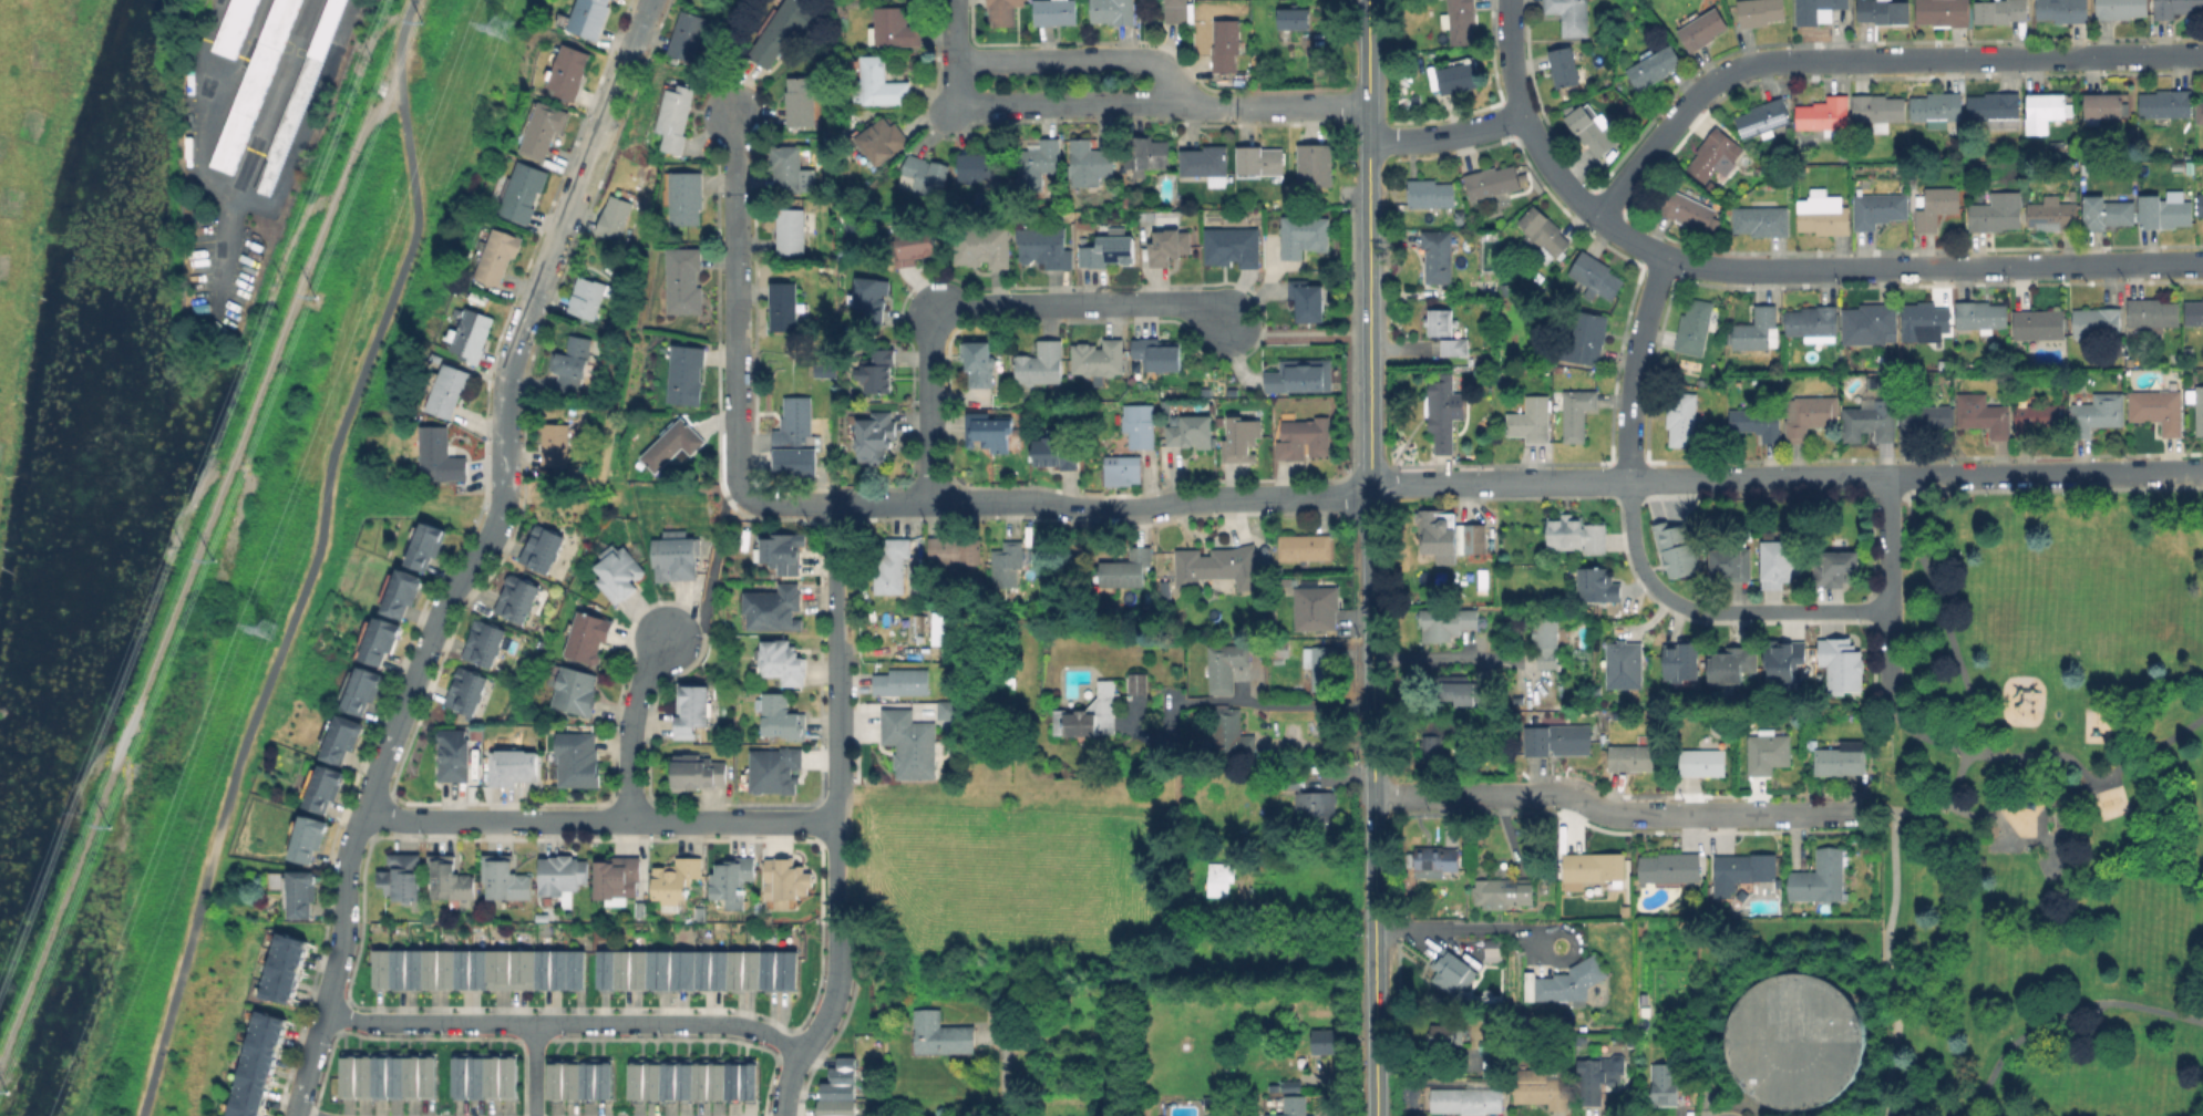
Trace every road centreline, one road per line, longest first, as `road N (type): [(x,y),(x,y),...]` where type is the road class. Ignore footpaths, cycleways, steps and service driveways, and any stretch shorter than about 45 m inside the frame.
road 1 (residential): [(2202,469),(1394,484),(1344,498),(1200,497),(1113,512),(1029,502),(763,503),(743,495)]
road 2 (residential): [(295,1115),(341,951),(350,848),(441,609),(500,515),(507,370),(649,0)]
road 3 (residential): [(2202,53),(1754,62),(1687,102),(1594,215)]
road 4 (tertiary): [(1374,1115),(1370,490)]
road 5 (residential): [(2202,262),(1737,270),(1665,256),(1594,215)]
road 6 (residential): [(930,503),(928,326),(935,310),(1178,302),(1223,326)]
road 7 (residential): [(801,1053),(738,1024),(369,1022),(325,1011)]
road 8 (residential): [(836,823),(409,822),(367,806)]
road 9 (residential): [(836,503),(837,952)]
road 10 (residential): [(1367,105),(955,103)]
road 11 (residential): [(743,495),(735,476),(732,115)]
road 12 (residential): [(1627,479),(1637,558),(1665,597),(1709,611),(1886,609)]
road 13 (residential): [(1851,813),(1624,815),(1563,796),(1526,795)]
road 14 (tertiary): [(1370,490),(1368,206)]
road 15 (residential): [(955,59),(1141,55),(1169,69),(1172,101)]
road 16 (residential): [(1594,215),(1544,159),(1521,114),(1505,0)]
road 17 (residential): [(1627,479),(1635,347),(1665,256)]
road 18 (residential): [(1887,700),(1885,475)]
road 19 (residential): [(1161,702),(1371,709)]
road 20 (tertiary): [(1368,206),(1366,0)]
road 21 (residential): [(630,822),(636,707),(647,669),(668,639)]
road 22 (residential): [(837,952),(828,1019),(801,1053),(784,1115)]
road 23 (residential): [(1521,114),(1460,134),(1367,141)]
road 24 (residential): [(1526,795),(1372,795)]

